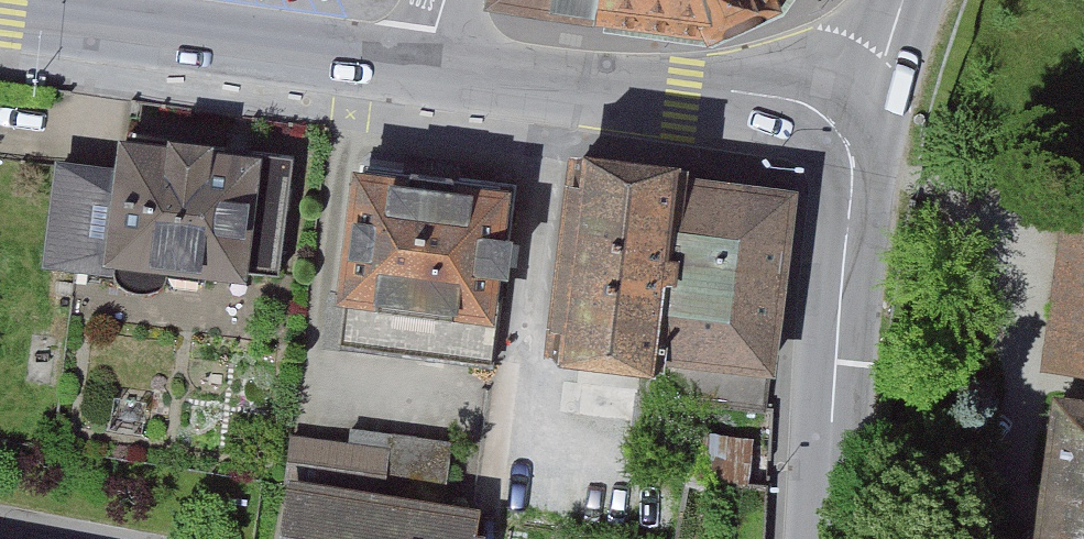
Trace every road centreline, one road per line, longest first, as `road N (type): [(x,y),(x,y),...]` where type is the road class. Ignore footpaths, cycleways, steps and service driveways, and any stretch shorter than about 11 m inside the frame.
road 1 (secondary): [(429,73),(685,105),(873,107)]
road 2 (primary): [(873,107),(827,538)]
road 3 (secondary): [(0,19),(429,73)]

